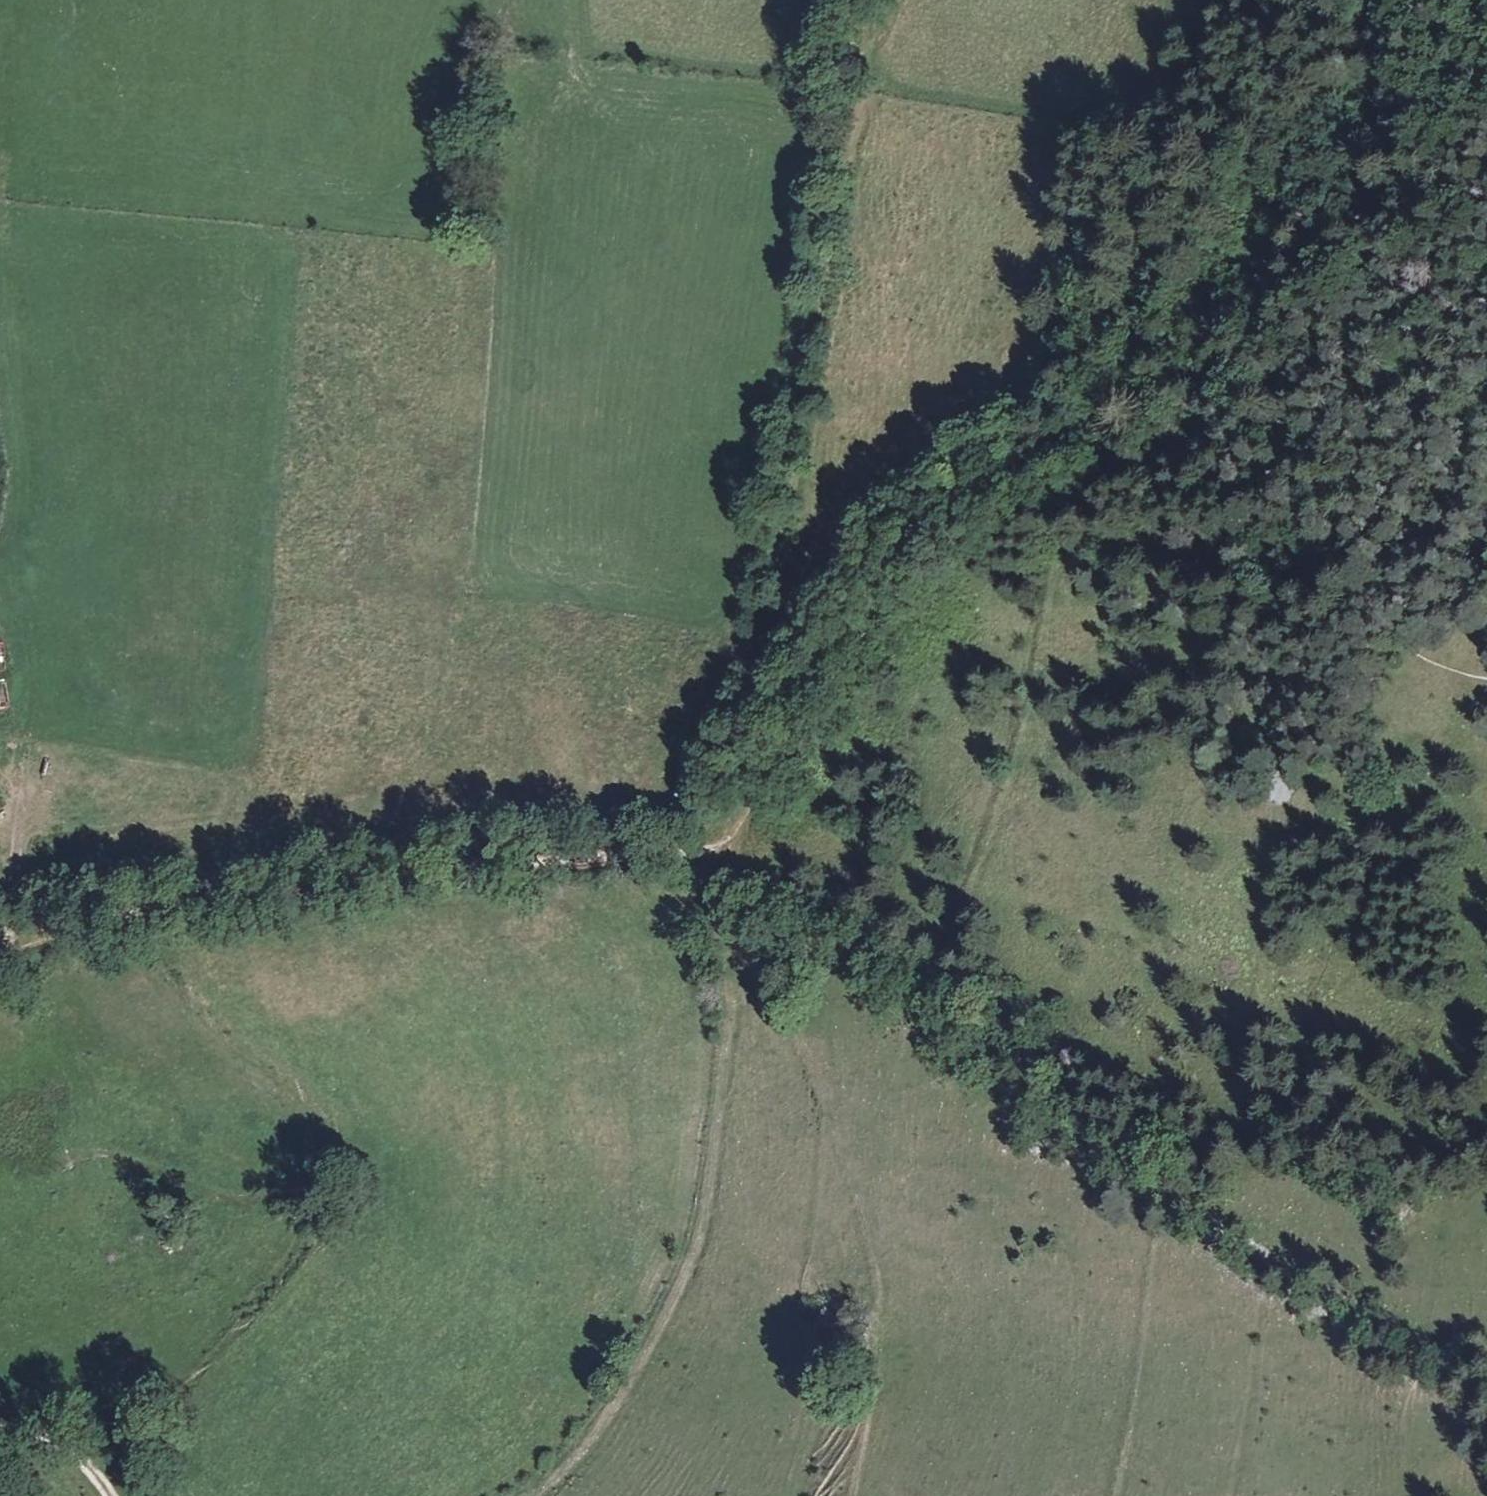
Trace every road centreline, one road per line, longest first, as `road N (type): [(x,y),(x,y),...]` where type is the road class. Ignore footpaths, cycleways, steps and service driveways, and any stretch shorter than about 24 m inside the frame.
road 1 (track): [(15,943),(40,725),(21,639),(30,485),(9,206),(29,0)]
road 2 (track): [(0,1432),(73,1451),(111,1495)]

